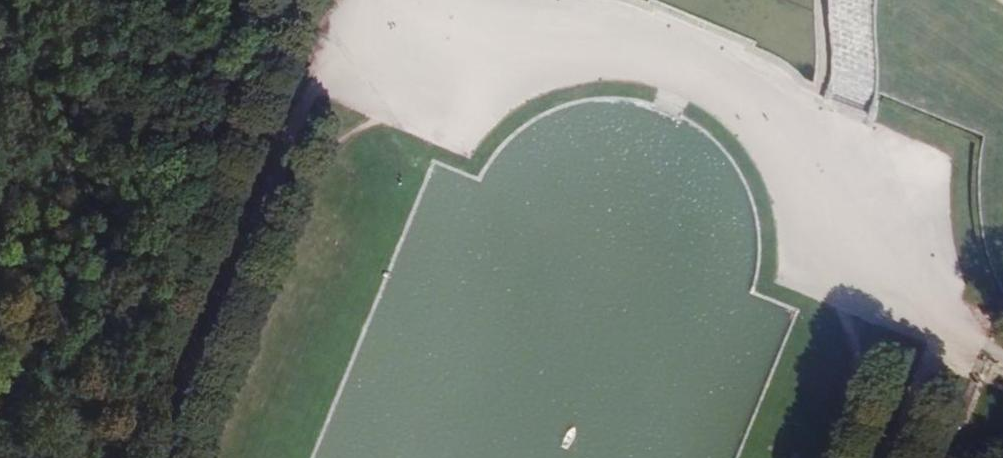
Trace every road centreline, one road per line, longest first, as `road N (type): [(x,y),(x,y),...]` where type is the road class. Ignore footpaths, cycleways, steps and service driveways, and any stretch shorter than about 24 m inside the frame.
road 1 (track): [(938,322),(881,244),(760,113),(724,89),(585,41),(407,48),(374,0)]
road 2 (track): [(407,48),(311,63),(151,457)]
road 3 (track): [(884,457),(938,322)]

